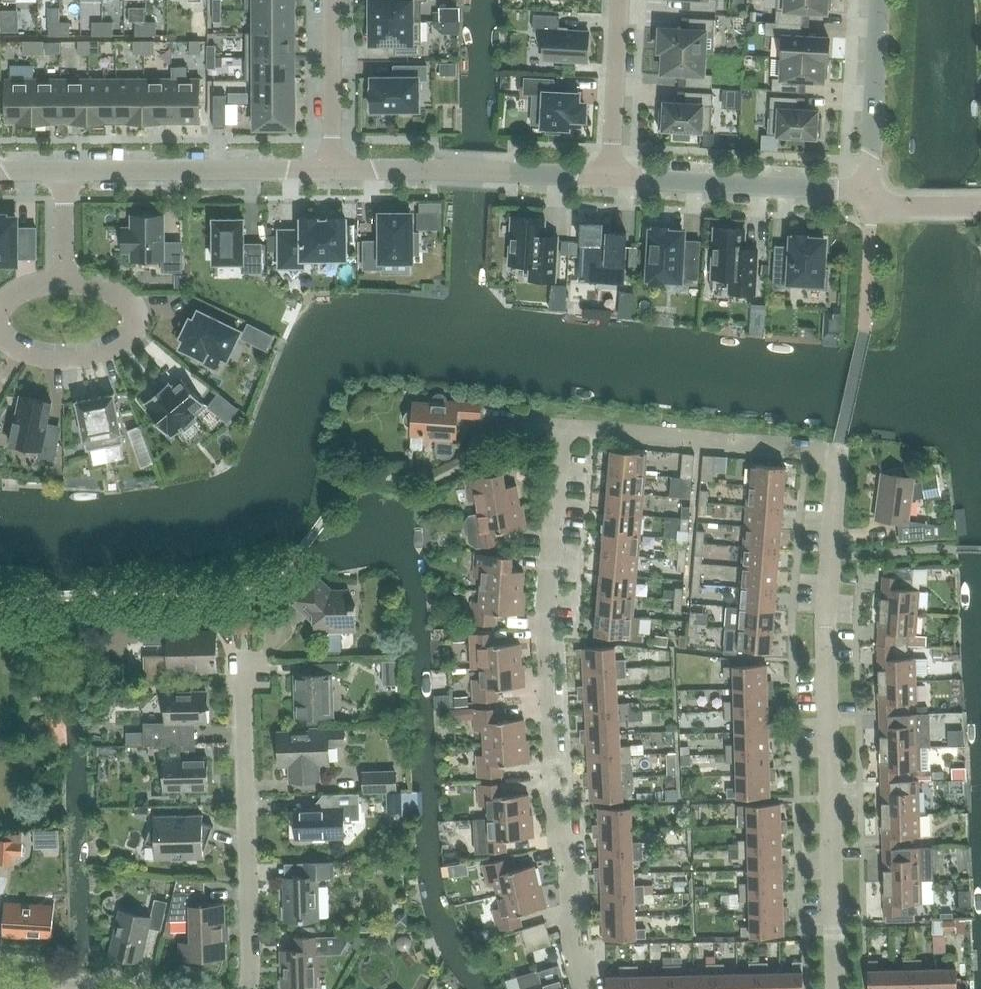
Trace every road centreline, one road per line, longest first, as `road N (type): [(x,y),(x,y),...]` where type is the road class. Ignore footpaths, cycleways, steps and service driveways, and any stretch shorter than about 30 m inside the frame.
road 1 (residential): [(585,988),(551,628),(568,427),(839,455)]
road 2 (residential): [(838,988),(832,554),(839,455)]
road 3 (residential): [(251,988),(245,648)]
road 4 (residential): [(65,280),(13,299),(3,316),(16,347),(67,359),(125,341),(131,305),(92,283)]
road 5 (residential): [(614,176),(331,166)]
road 6 (residential): [(331,166),(63,169)]
road 7 (residential): [(871,199),(614,176)]
road 8 (residential): [(871,199),(877,0)]
road 9 (residential): [(614,176),(621,0)]
road 10 (residential): [(331,166),(330,0)]

